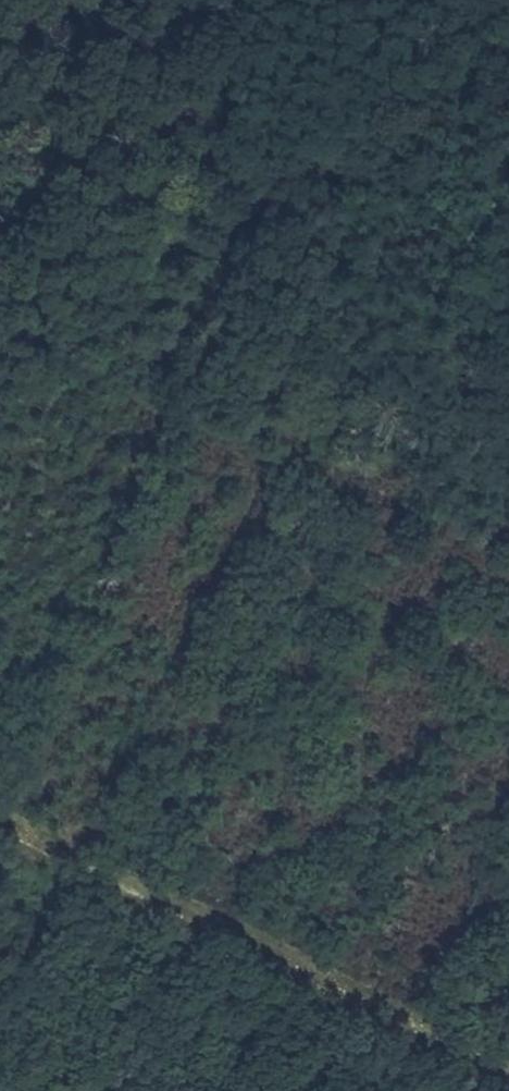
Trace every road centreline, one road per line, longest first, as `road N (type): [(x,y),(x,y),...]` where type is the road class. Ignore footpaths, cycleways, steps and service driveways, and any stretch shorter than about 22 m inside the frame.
road 1 (track): [(508,1062),(322,983),(0,819)]

